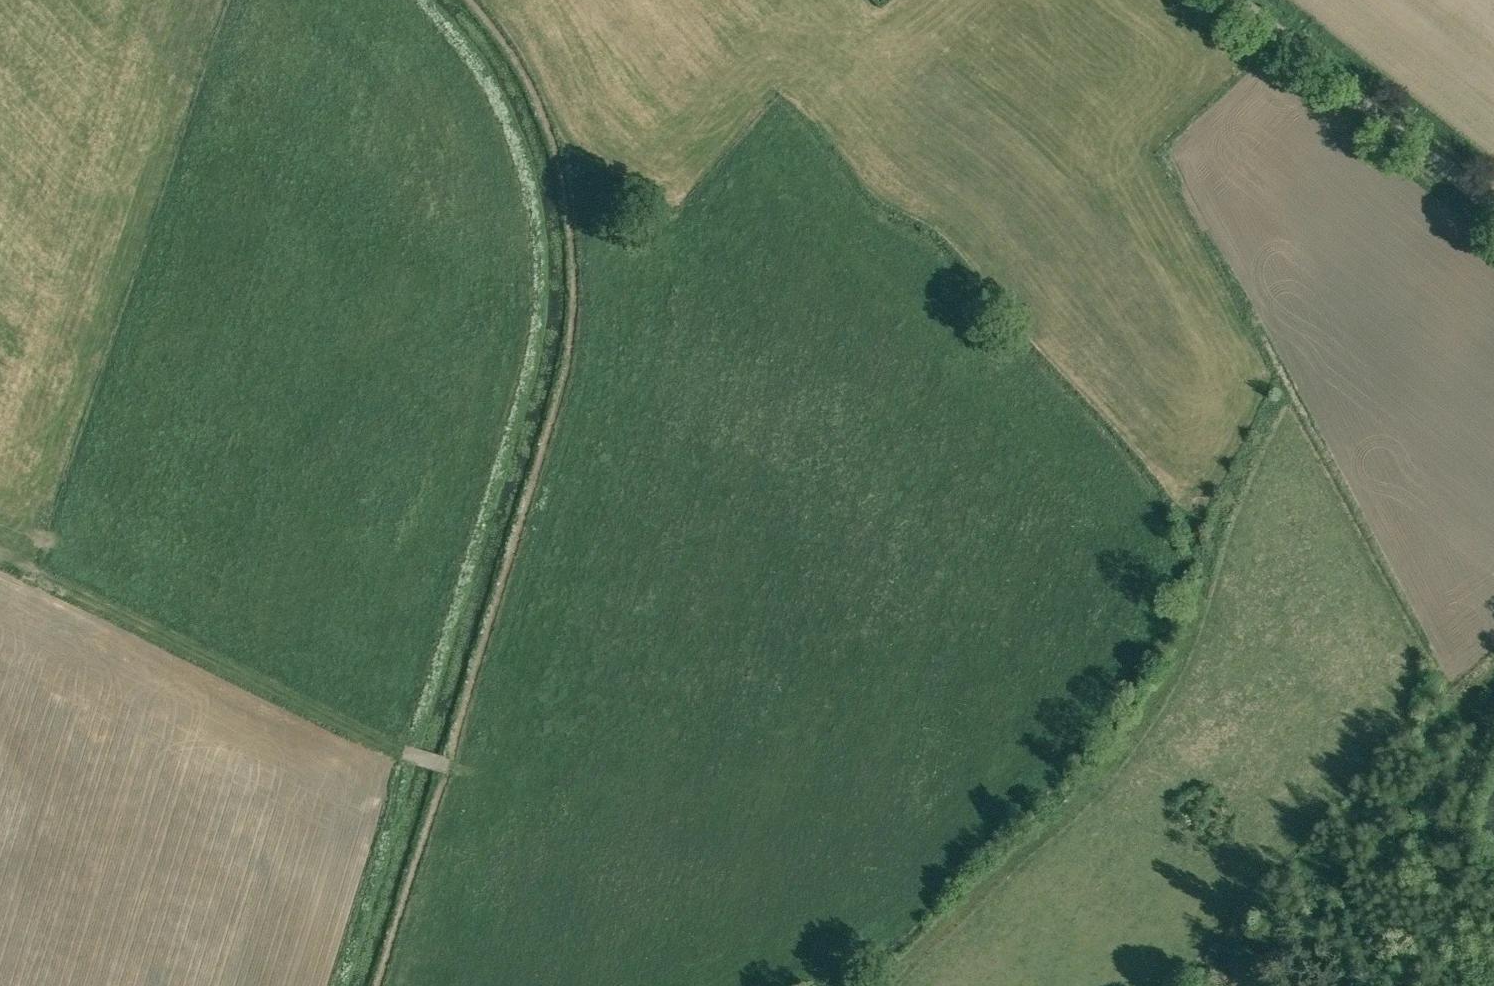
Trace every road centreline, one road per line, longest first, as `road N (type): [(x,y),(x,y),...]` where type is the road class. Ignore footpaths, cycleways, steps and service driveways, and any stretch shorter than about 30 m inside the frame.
road 1 (unclassified): [(1493,204),(1239,0)]

